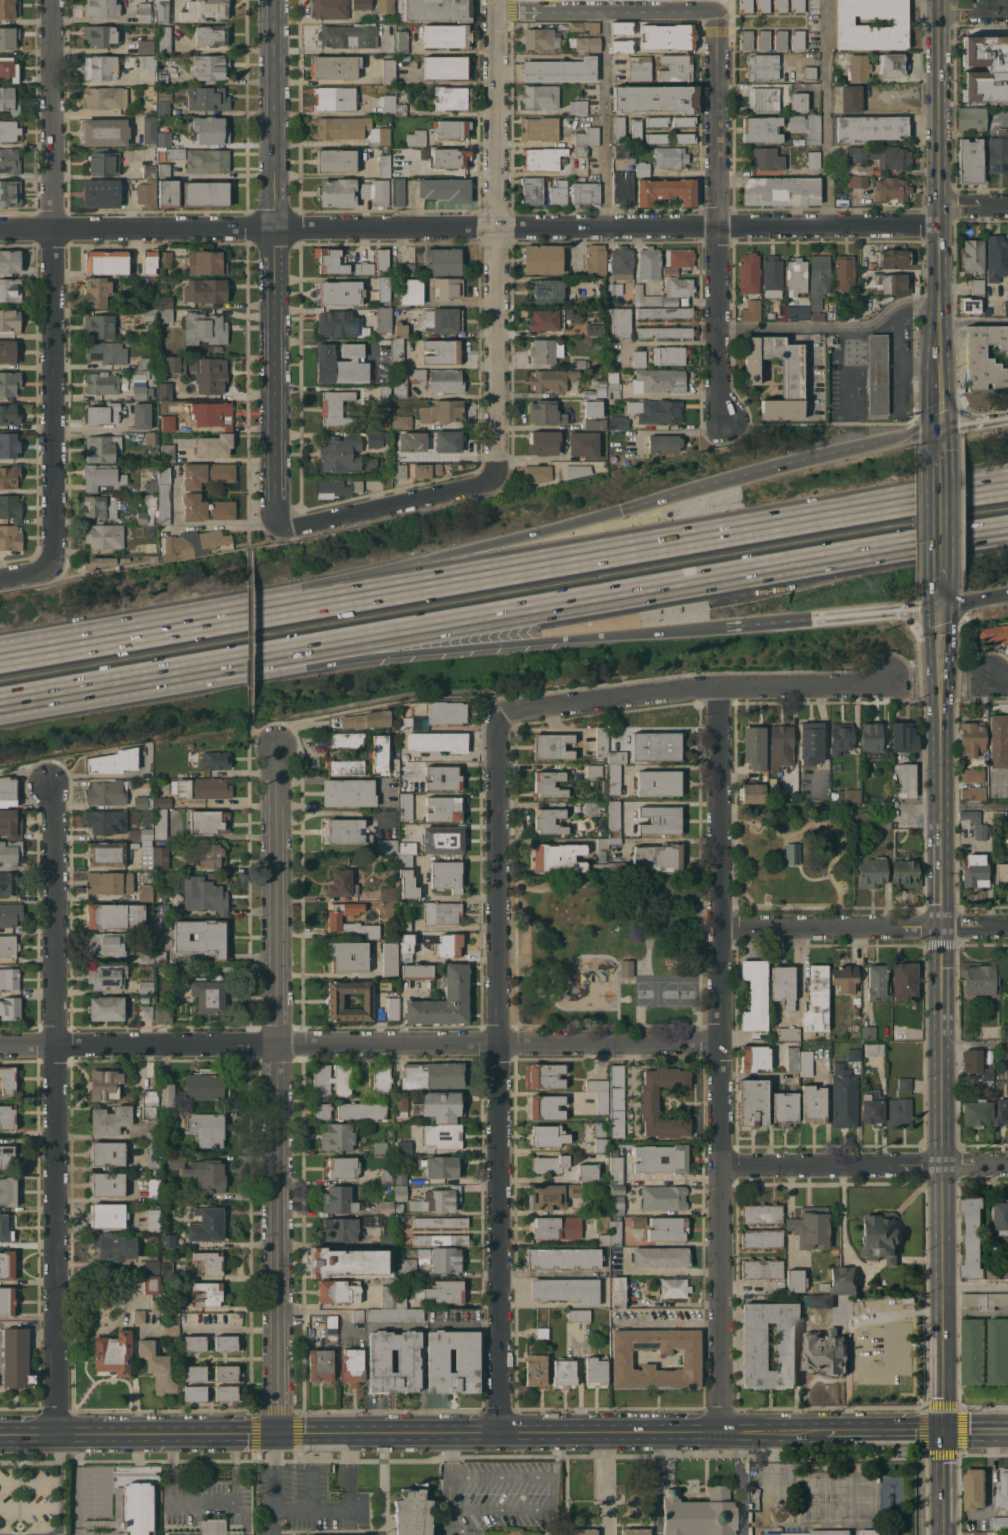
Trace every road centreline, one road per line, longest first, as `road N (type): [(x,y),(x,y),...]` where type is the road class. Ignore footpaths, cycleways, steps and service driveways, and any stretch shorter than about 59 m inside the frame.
road 1 (residential): [(941,226),(0,229)]
road 2 (motorway): [(114,687),(1001,536)]
road 3 (secondary): [(815,1431),(0,1435)]
road 4 (motorway): [(1007,486),(205,624)]
road 5 (residential): [(720,686),(722,1431)]
road 6 (residential): [(723,1044),(0,1046)]
road 7 (residential): [(508,719),(503,1433)]
road 8 (residential): [(277,744),(276,1434)]
road 9 (residential): [(49,778),(59,1434)]
road 10 (motorway): [(114,687),(725,627)]
road 11 (residential): [(54,0),(49,562)]
road 12 (residential): [(276,0),(282,525)]
road 13 (residential): [(498,0),(499,460),(492,477)]
road 14 (motorway): [(622,510),(205,624)]
road 15 (residential): [(714,13),(716,385),(723,419)]
road 16 (residential): [(882,673),(861,685),(720,686),(515,710),(508,719)]
road 17 (motorway): [(942,430),(622,510)]
road 18 (secondary): [(943,607),(943,926)]
road 19 (secondary): [(941,0),(941,303)]
road 20 (secondary): [(943,926),(944,1166)]
road 21 (residential): [(943,926),(720,928)]
road 22 (residential): [(944,1166),(724,1167)]
road 23 (residential): [(492,477),(294,530),(282,525)]
road 24 (residential): [(714,13),(498,13)]
road 25 (motorway): [(205,624),(0,659)]
road 26 (secondary): [(942,436),(943,591)]
road 27 (secondary): [(945,1289),(946,1432)]
road 28 (motorway): [(808,619),(943,607)]
road 29 (secondary): [(946,1432),(815,1431)]
road 30 (secondary): [(944,1166),(945,1289)]

